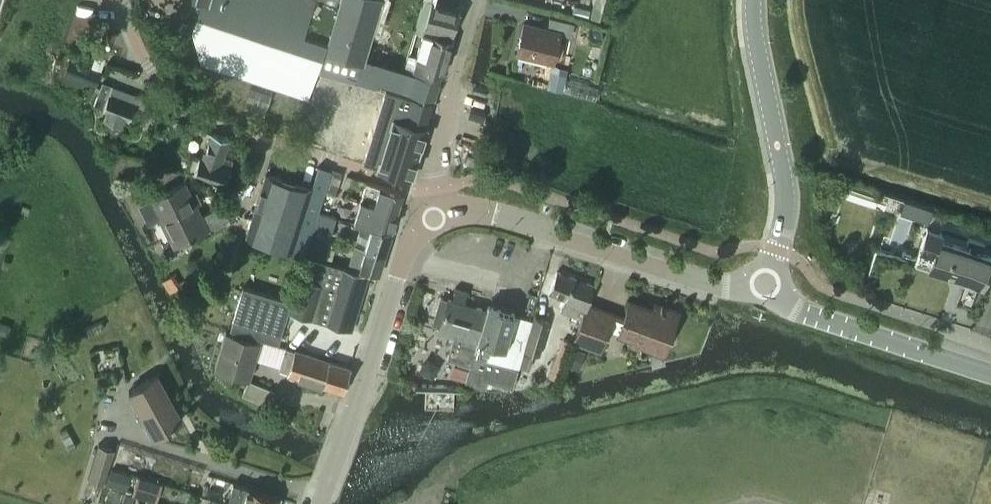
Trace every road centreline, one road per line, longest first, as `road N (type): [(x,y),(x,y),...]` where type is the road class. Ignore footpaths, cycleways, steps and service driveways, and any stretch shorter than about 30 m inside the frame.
road 1 (residential): [(431,187),(403,185),(184,111),(140,56),(127,0)]
road 2 (unclassified): [(765,287),(717,285),(482,213),(432,216)]
road 3 (unclassified): [(320,503),(410,238),(432,216)]
road 4 (tertiary): [(753,0),(787,202),(765,287)]
road 5 (tertiary): [(990,373),(800,311),(765,287)]
road 6 (unclassified): [(431,187),(476,0)]

